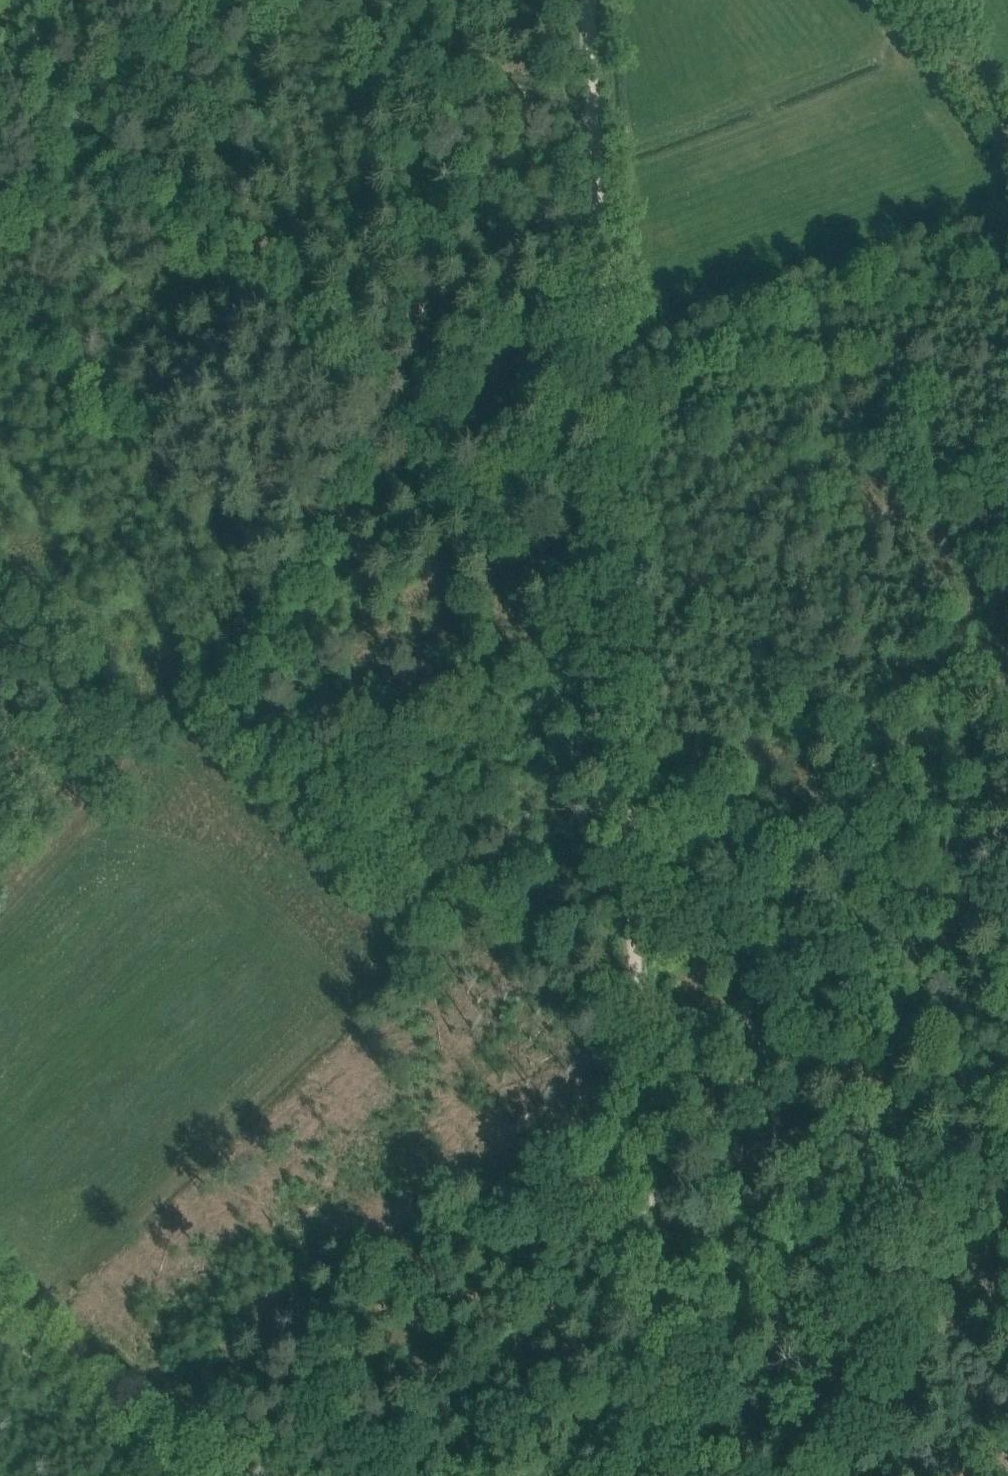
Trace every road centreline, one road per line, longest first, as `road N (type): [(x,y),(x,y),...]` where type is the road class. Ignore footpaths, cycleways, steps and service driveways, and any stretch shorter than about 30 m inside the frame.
road 1 (track): [(657,1475),(591,0)]
road 2 (track): [(203,0),(0,252)]
road 3 (track): [(0,1291),(198,1475)]
road 4 (track): [(1007,130),(910,0)]

